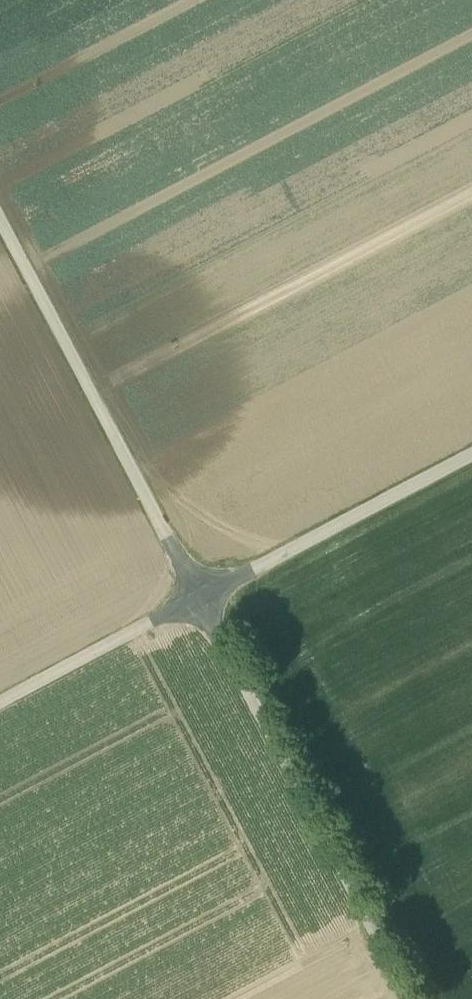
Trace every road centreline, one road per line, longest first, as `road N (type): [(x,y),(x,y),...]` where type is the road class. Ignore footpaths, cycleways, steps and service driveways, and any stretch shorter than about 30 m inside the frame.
road 1 (track): [(0,702),(471,454)]
road 2 (track): [(410,998),(199,598)]
road 3 (track): [(0,218),(199,598)]

